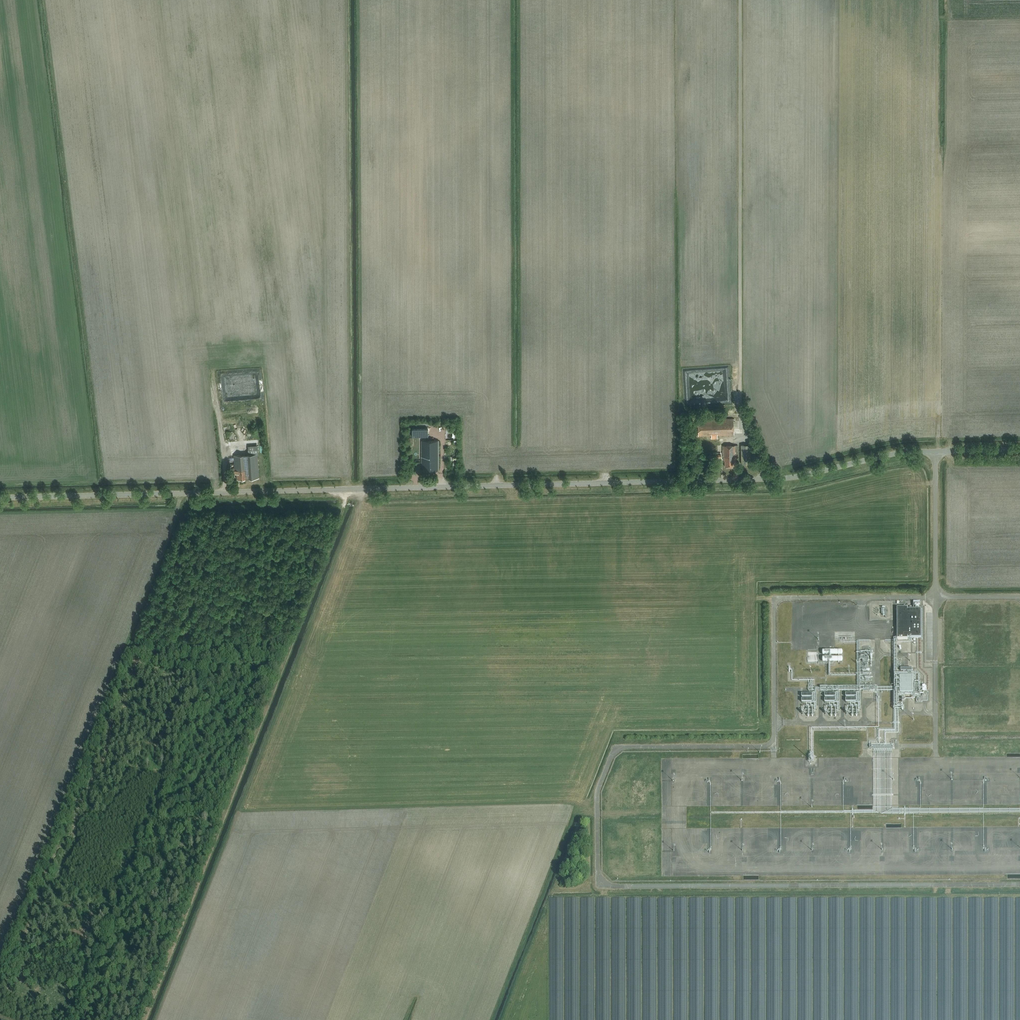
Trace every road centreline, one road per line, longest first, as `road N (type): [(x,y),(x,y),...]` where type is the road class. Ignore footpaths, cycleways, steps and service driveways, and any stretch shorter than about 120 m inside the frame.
road 1 (unclassified): [(0,497),(785,480),(935,452)]

